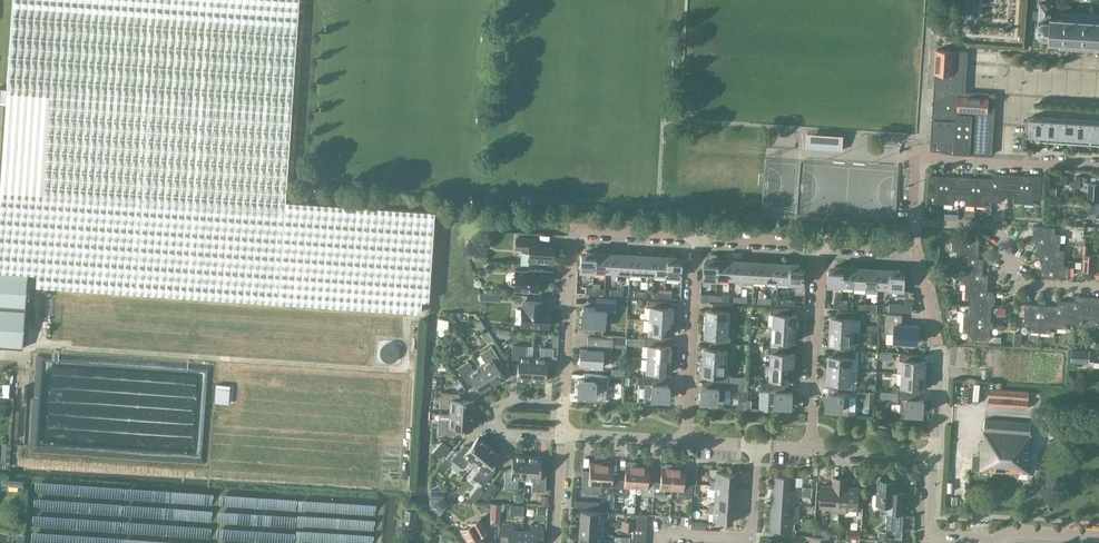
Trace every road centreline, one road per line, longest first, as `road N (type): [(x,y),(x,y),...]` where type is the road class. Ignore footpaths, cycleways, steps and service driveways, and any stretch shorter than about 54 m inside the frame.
road 1 (residential): [(934,455),(940,346),(913,249),(823,244)]
road 2 (residential): [(1098,286),(1016,280),(997,228),(915,223),(918,159)]
road 3 (residential): [(687,440),(698,236)]
road 4 (residential): [(810,447),(823,244)]
road 5 (residential): [(1098,167),(918,159)]
road 6 (residential): [(561,399),(573,229)]
road 7 (residential): [(1098,537),(929,536)]
road 8 (residential): [(560,433),(509,431),(496,425),(496,404),(561,399)]
road 9 (residential): [(687,440),(560,433)]
road 10 (residential): [(823,244),(698,236)]
road 11 (residential): [(698,236),(573,229)]
road 12 (residential): [(934,455),(810,447)]
road 13 (residential): [(729,542),(730,535),(754,535),(758,445)]

